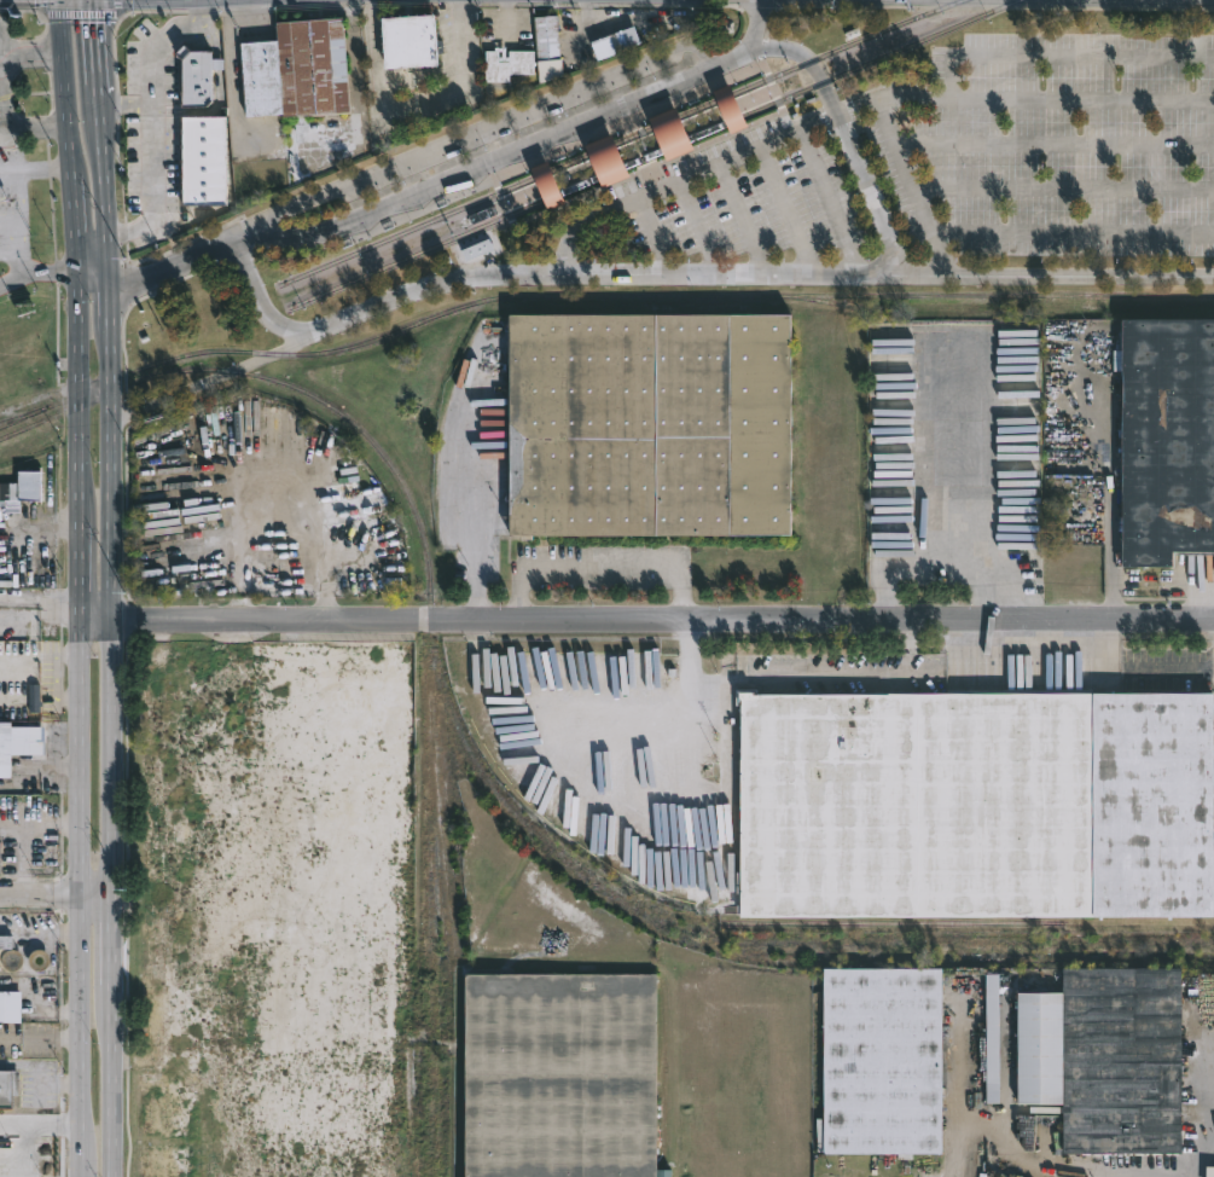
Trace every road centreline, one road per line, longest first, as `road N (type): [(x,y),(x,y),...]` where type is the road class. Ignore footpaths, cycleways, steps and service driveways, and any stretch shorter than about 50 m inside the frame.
road 1 (tertiary): [(1213,621),(114,619)]
road 2 (secondary): [(74,274),(77,620)]
road 3 (secondary): [(114,619),(105,279)]
road 4 (secondary): [(105,279),(92,0)]
road 5 (secondary): [(77,620),(79,899)]
road 6 (secondary): [(115,898),(114,619)]
road 7 (secondary): [(117,1176),(115,898)]
road 8 (secondary): [(79,899),(79,1176)]
road 9 (secondary): [(60,0),(74,274)]

